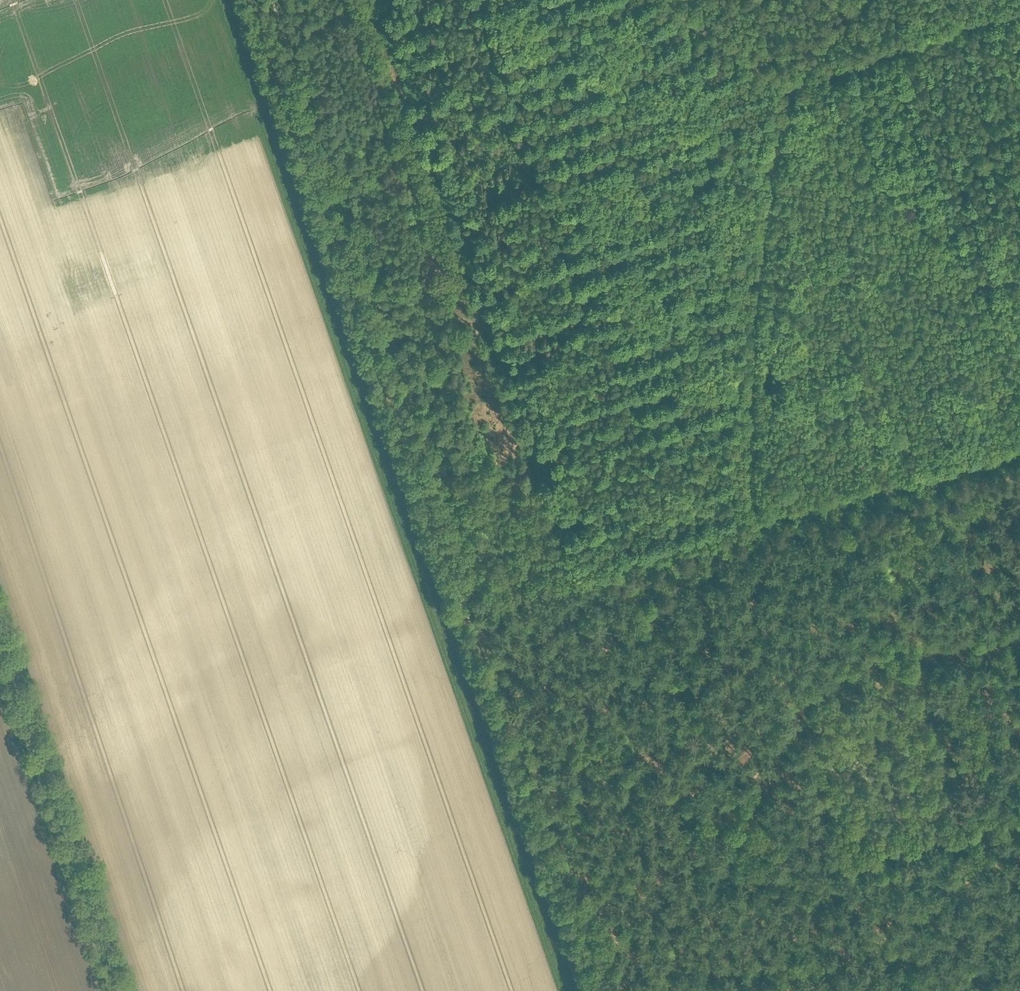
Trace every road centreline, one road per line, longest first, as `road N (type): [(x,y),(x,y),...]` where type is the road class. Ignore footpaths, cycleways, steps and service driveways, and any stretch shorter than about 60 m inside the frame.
road 1 (track): [(489,663),(563,730),(632,778),(775,852),(854,857),(1019,822)]
road 2 (unclassified): [(0,616),(124,990)]
road 3 (track): [(1019,276),(987,281),(957,263),(798,99)]
road 4 (track): [(798,99),(827,75),(1019,12)]
road 5 (track): [(674,0),(798,99)]
road 6 (track): [(798,99),(867,0)]

